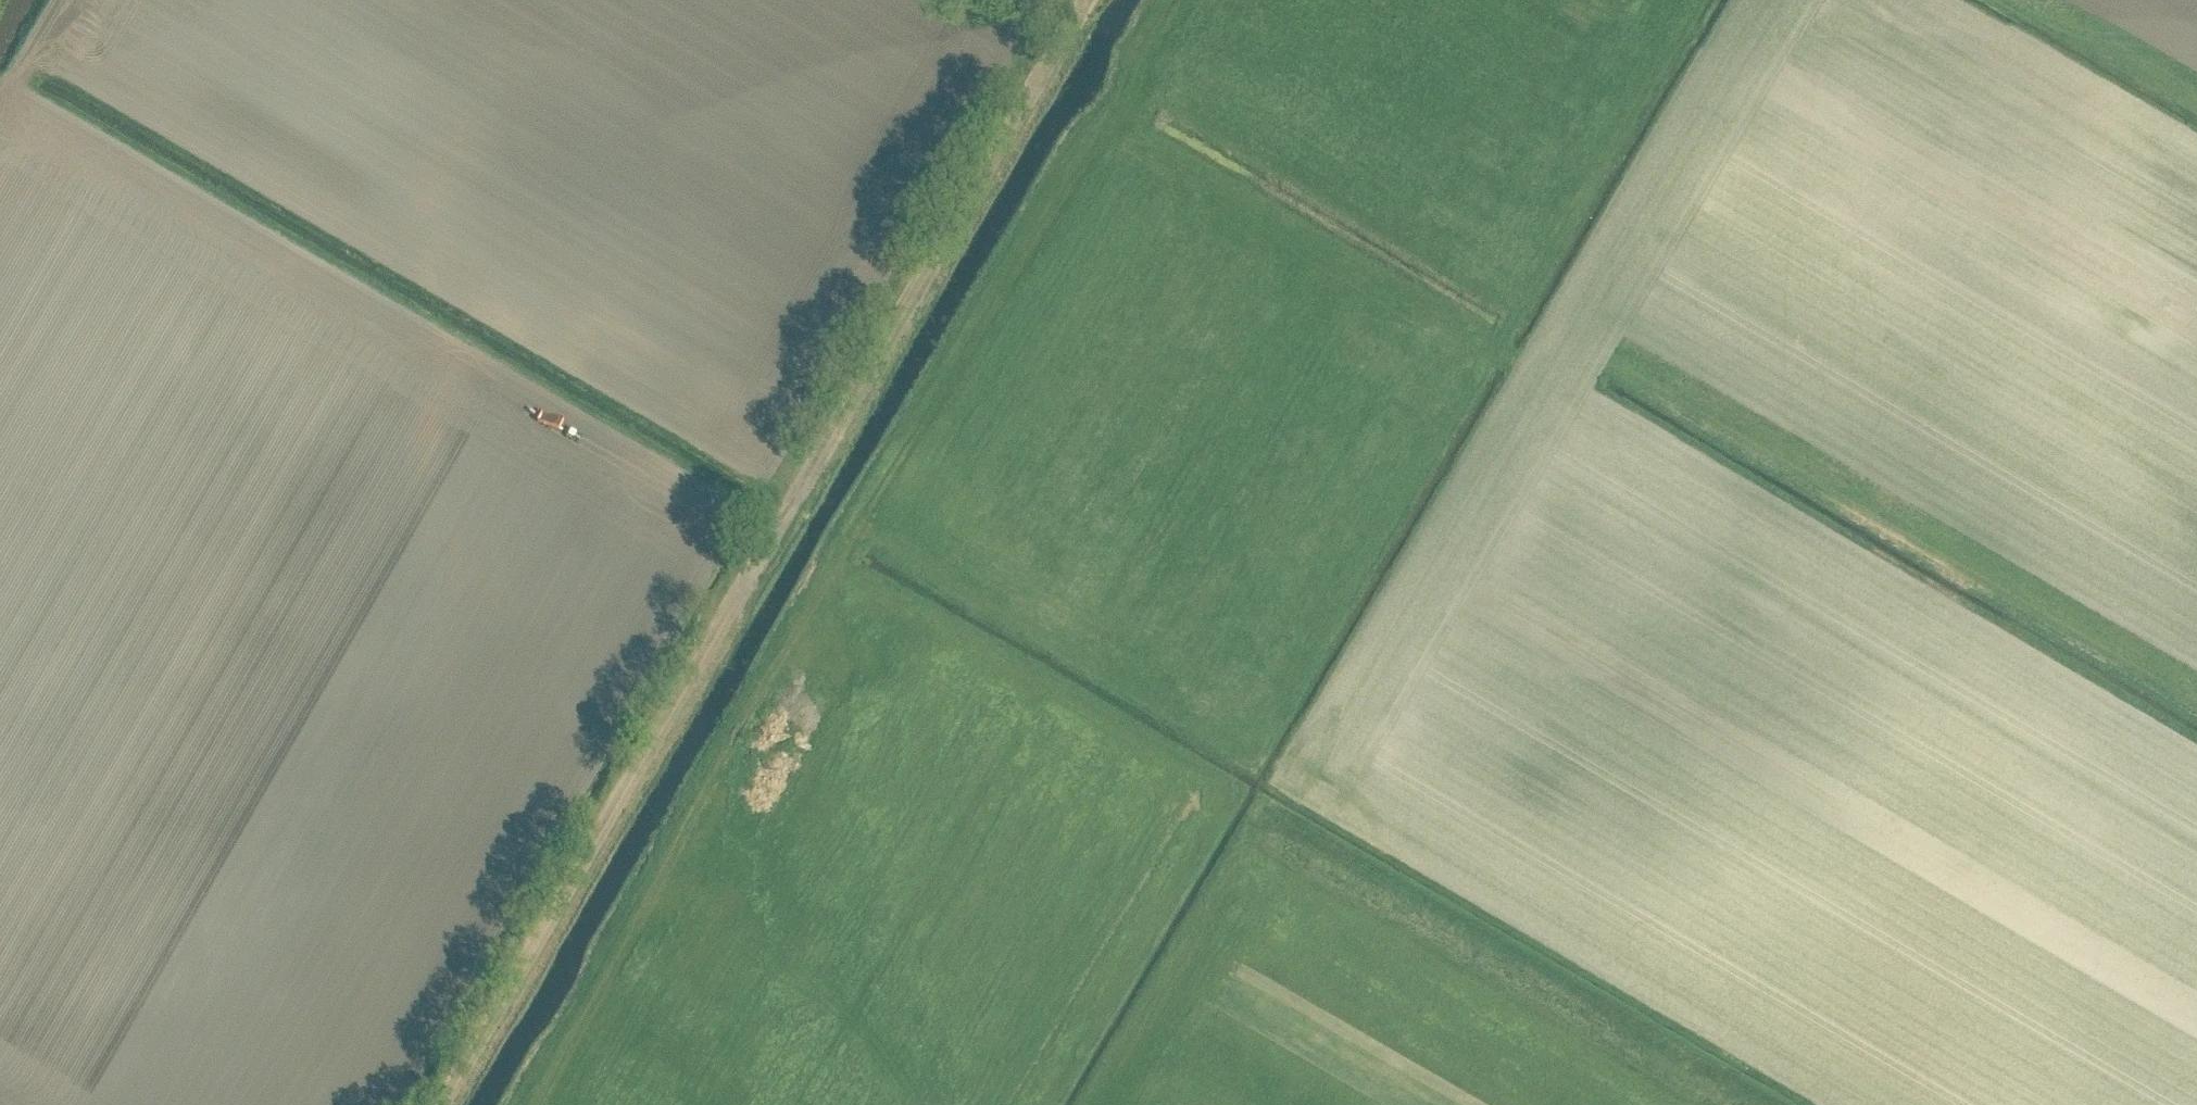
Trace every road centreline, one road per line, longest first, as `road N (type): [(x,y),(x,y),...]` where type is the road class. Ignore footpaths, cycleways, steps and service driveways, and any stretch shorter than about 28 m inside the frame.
road 1 (track): [(1080,0),(436,1104)]

